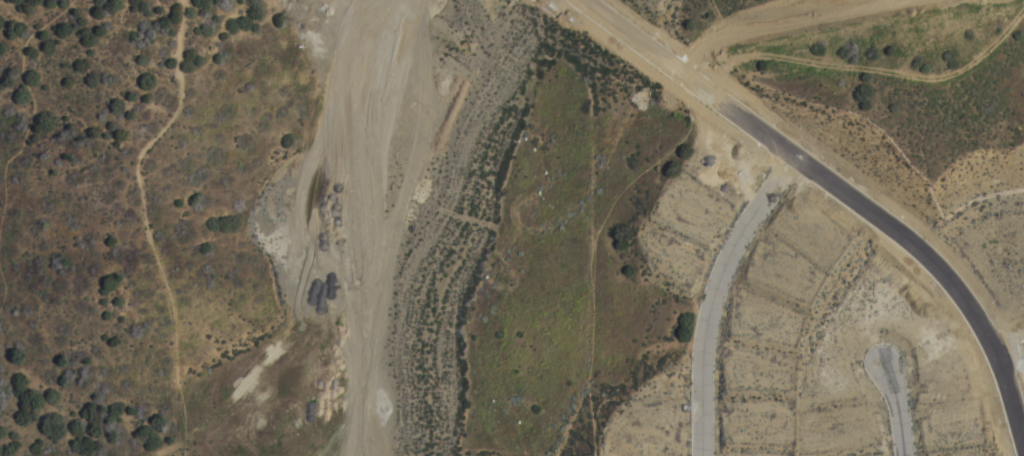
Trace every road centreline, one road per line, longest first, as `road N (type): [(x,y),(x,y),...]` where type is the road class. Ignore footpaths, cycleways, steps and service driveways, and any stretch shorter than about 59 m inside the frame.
road 1 (residential): [(1023,451),(994,350),(946,275),(581,0)]
road 2 (residential): [(792,156),(717,274),(700,347),(697,455)]

